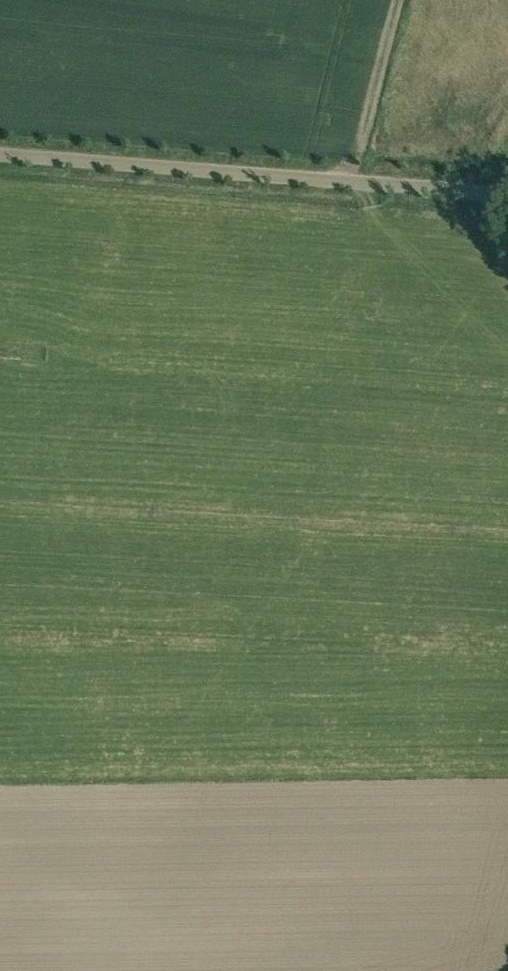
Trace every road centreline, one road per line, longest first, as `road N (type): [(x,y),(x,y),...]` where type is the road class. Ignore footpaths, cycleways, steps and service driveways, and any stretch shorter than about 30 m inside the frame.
road 1 (unclassified): [(507,199),(0,154)]

